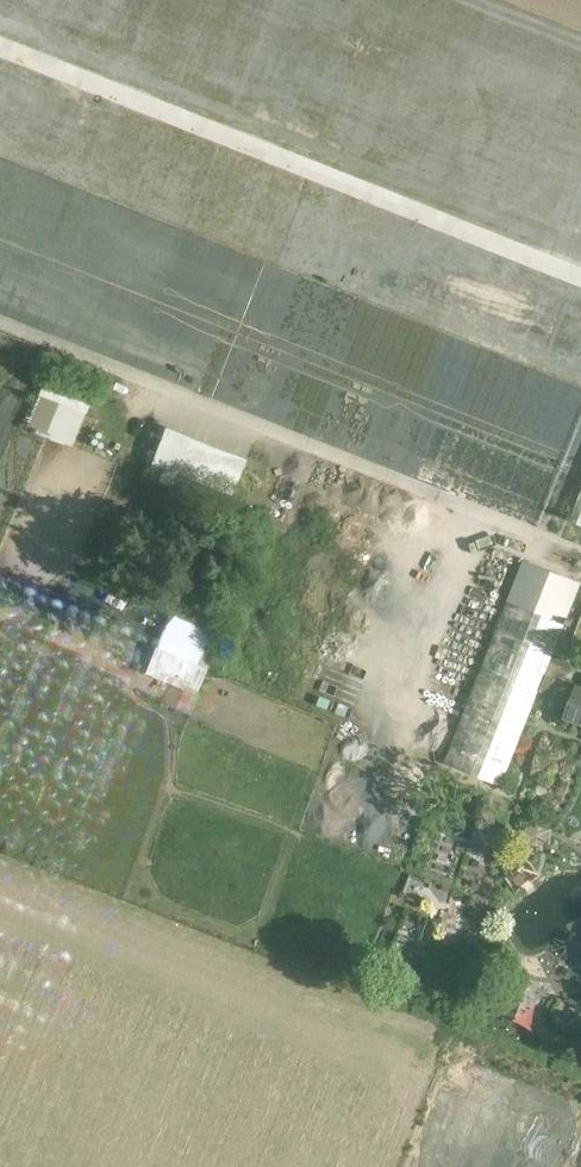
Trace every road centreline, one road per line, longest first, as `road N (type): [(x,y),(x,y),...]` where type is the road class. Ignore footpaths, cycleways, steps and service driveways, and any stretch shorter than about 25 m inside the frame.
road 1 (track): [(580,556),(0,324)]

